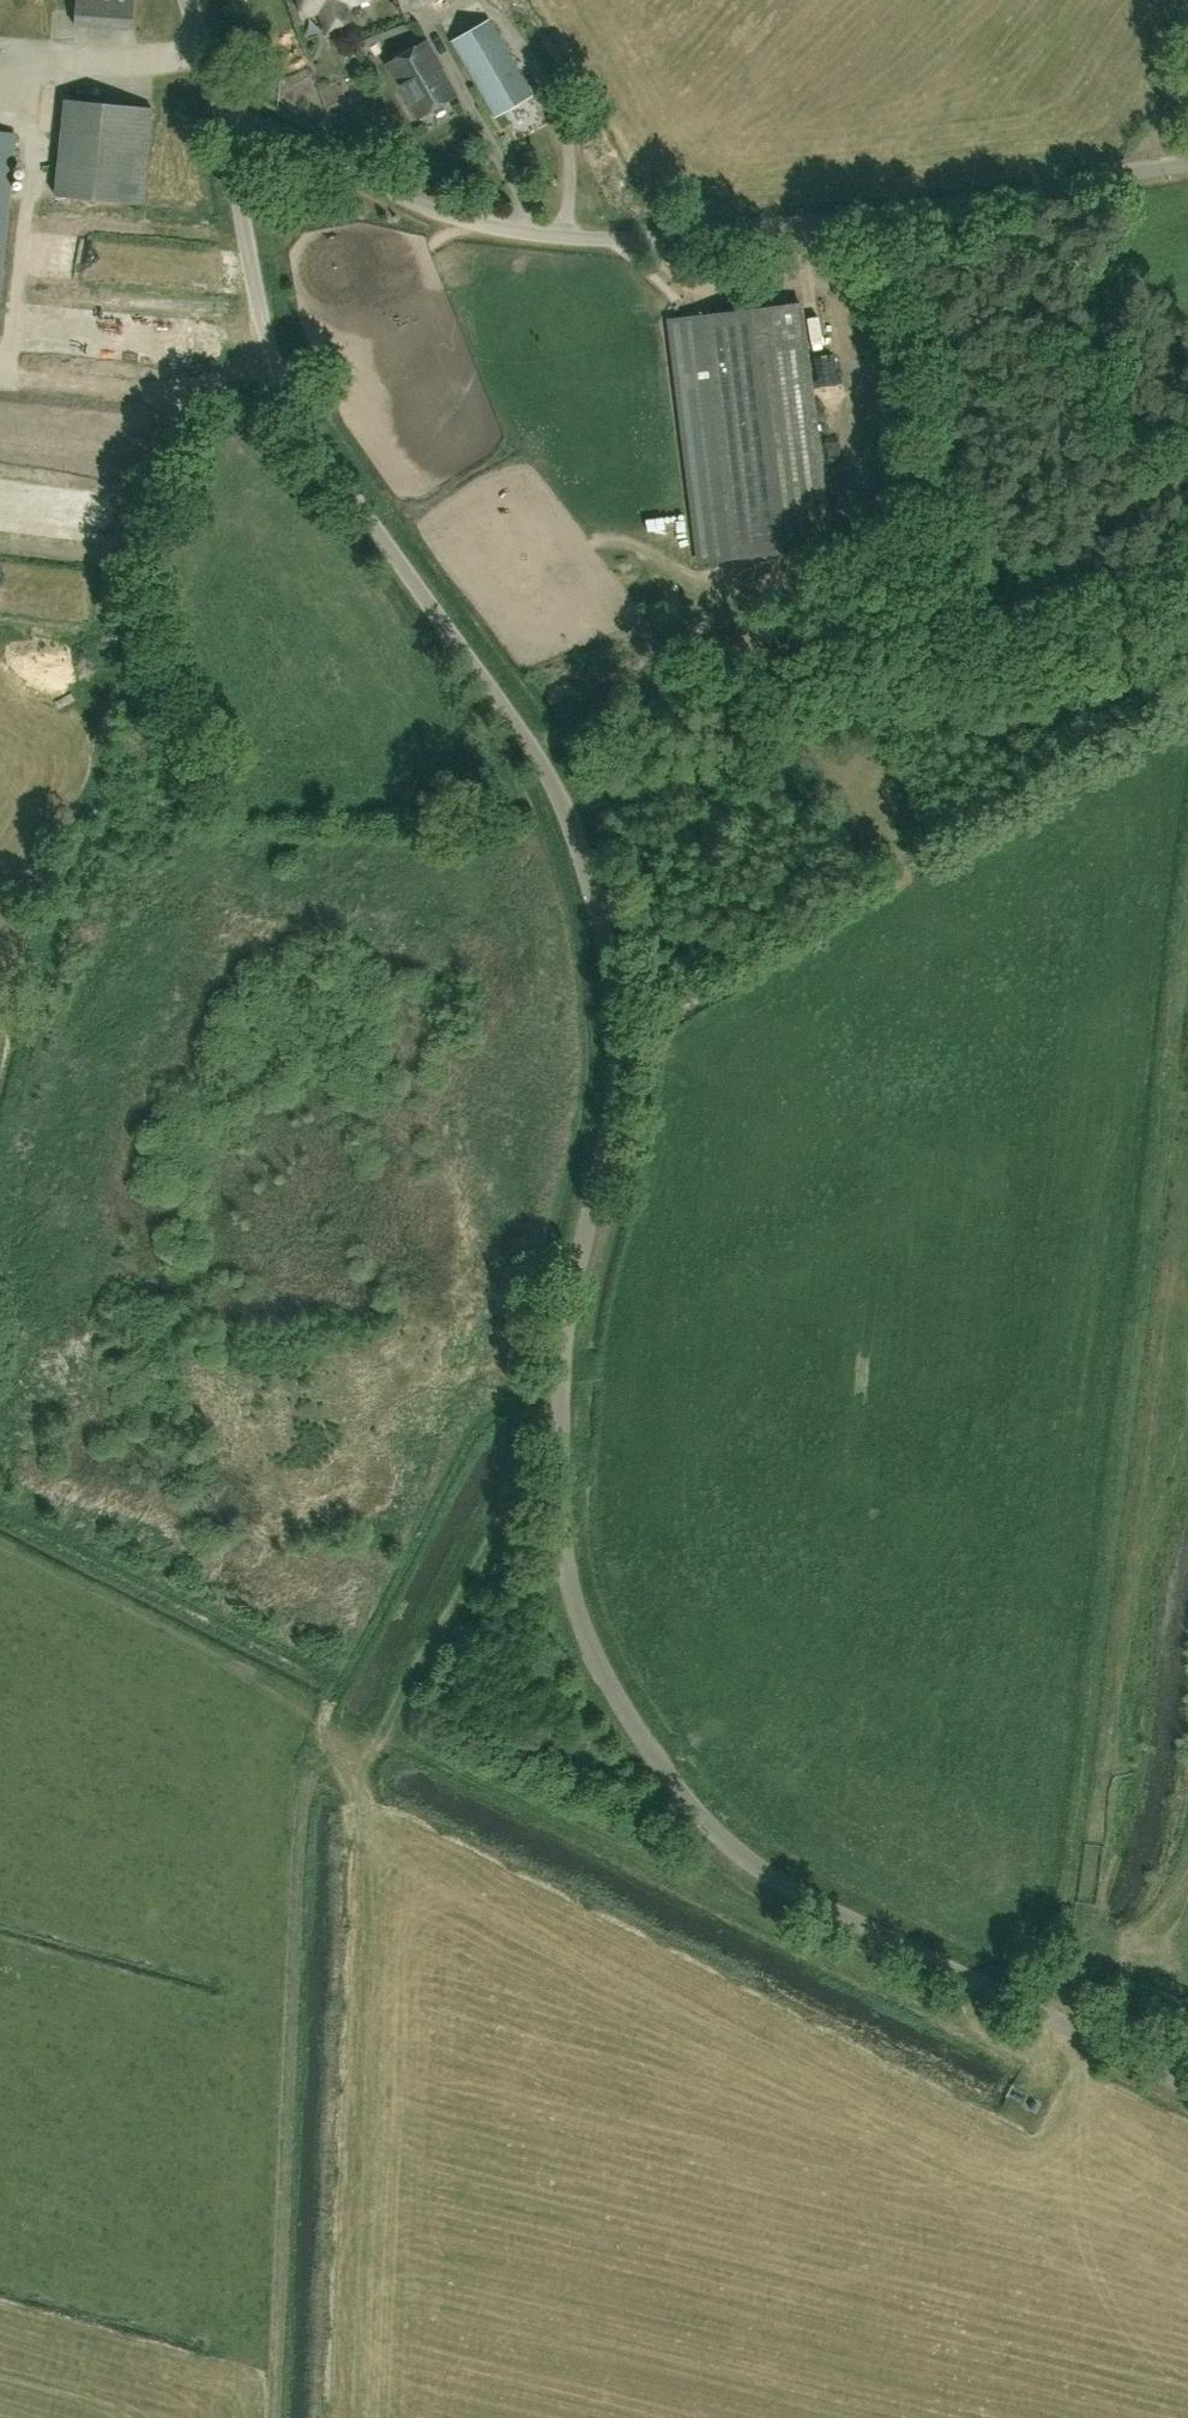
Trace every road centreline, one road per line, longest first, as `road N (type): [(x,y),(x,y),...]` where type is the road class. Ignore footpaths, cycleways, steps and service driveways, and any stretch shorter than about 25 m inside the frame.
road 1 (unclassified): [(1187,2089),(756,1867),(681,1796),(606,1679),(568,1583),(561,1449),(578,1265),(610,1124),(613,999),(601,922),(543,768),(289,400),(213,89)]
road 2 (unclassified): [(213,89),(410,200),(473,223),(570,238),(692,237),(1187,160)]

